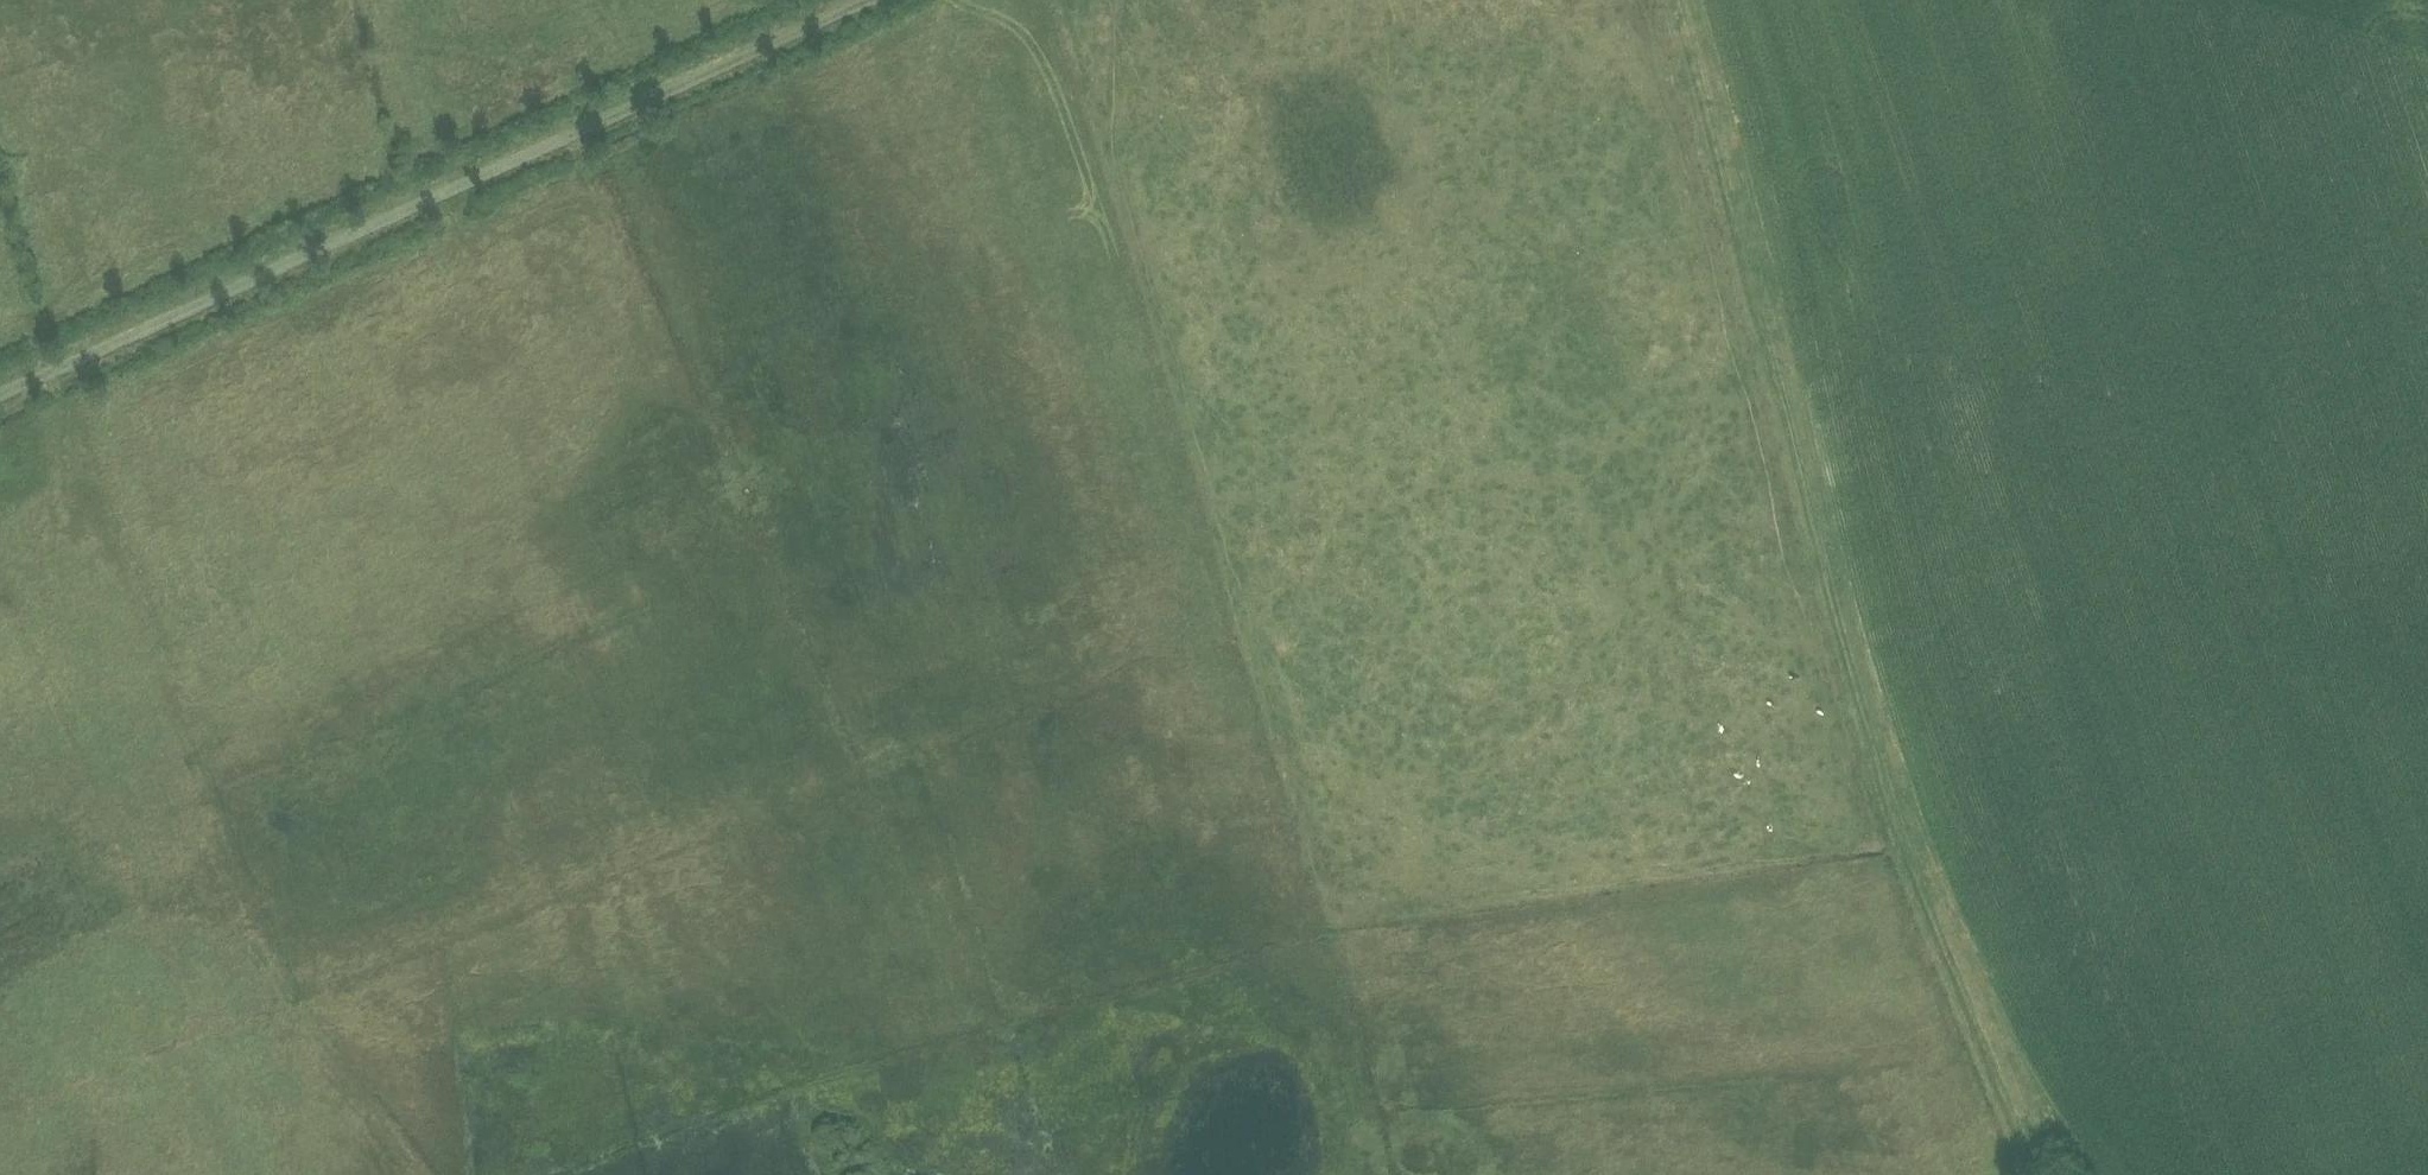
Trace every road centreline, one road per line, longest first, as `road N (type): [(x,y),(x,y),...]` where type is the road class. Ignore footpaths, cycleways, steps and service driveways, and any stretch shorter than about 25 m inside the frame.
road 1 (track): [(1662,0),(1914,848),(2041,1174)]
road 2 (unclassified): [(864,0),(0,397)]

